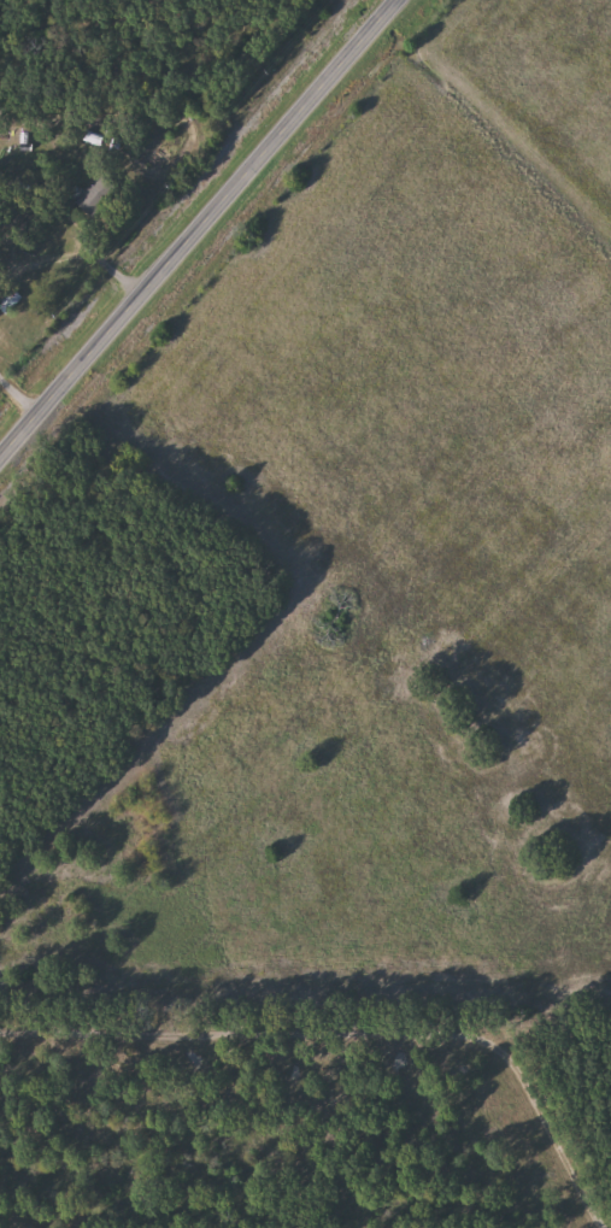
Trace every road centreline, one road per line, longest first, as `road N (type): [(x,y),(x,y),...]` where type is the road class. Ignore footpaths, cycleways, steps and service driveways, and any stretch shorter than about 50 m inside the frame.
road 1 (primary): [(0,452),(374,0)]

